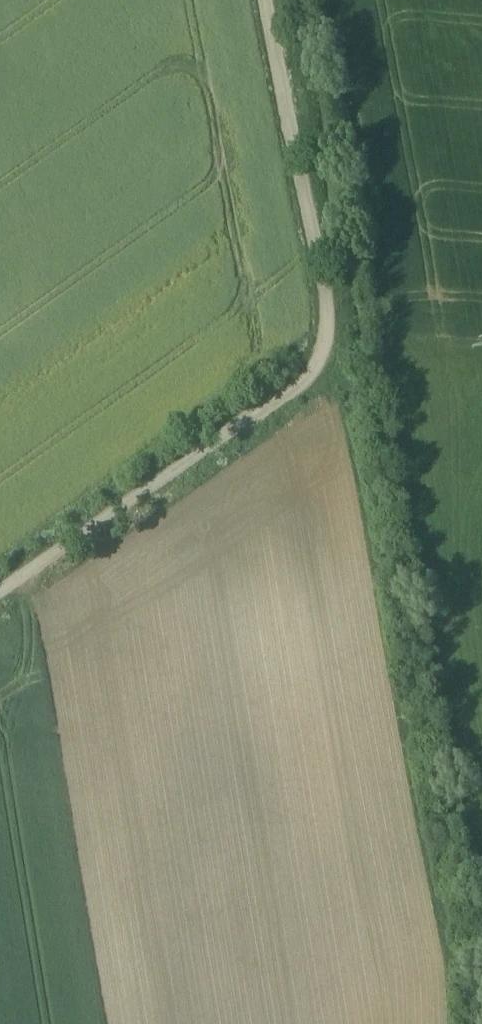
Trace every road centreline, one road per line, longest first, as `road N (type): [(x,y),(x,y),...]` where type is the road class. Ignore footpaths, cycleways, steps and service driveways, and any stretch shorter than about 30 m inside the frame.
road 1 (track): [(0,577),(305,359),(317,301),(314,234),(266,0)]

